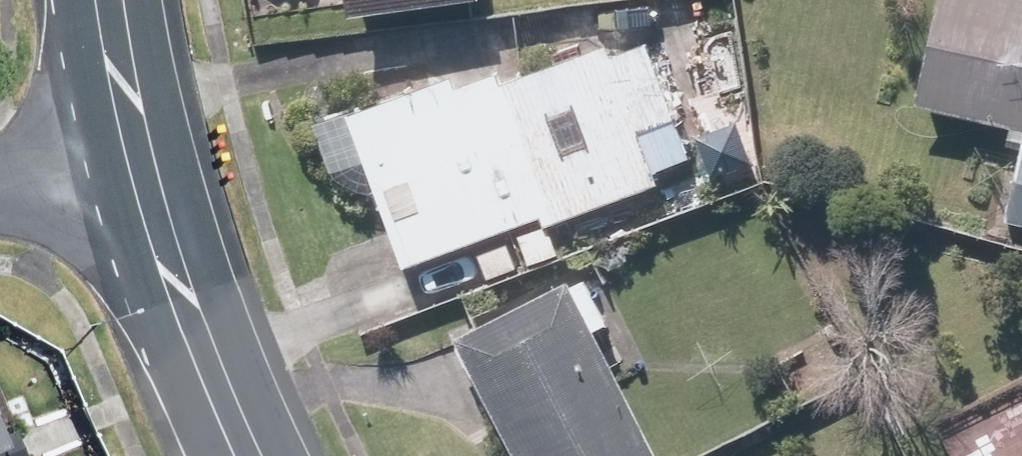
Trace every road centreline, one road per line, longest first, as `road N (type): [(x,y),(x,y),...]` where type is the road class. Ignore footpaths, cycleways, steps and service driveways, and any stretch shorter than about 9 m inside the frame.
road 1 (tertiary): [(242,455),(135,141)]
road 2 (tertiary): [(135,141),(115,0)]
road 3 (residential): [(135,141),(0,182)]

